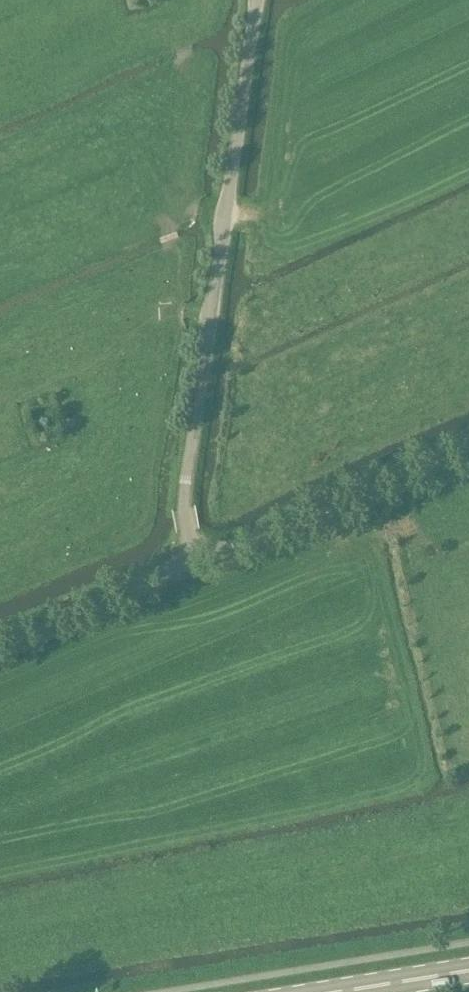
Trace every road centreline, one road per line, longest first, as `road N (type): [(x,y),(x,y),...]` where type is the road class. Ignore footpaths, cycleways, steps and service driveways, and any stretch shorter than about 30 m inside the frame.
road 1 (unclassified): [(198,561),(182,509),(262,0)]
road 2 (unclassified): [(198,561),(468,446)]
road 3 (unclassified): [(0,642),(198,561)]
road 4 (secondary): [(340,991),(468,972)]

